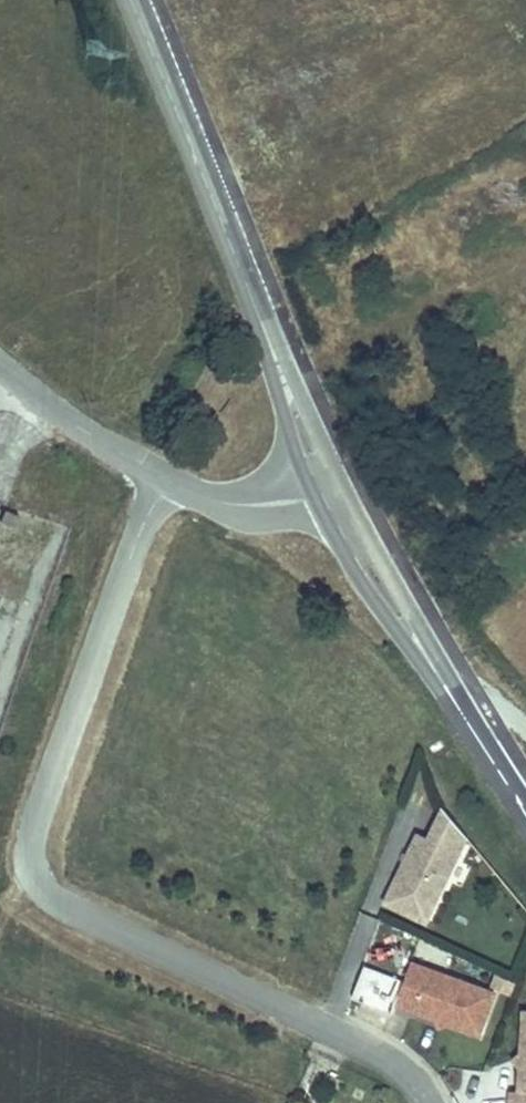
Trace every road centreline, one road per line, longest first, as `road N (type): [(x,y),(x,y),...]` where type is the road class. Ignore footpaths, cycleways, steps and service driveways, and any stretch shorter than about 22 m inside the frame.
road 1 (residential): [(170,483),(140,525),(31,832),(33,879),(418,1078),(429,1102)]
road 2 (tertiary): [(128,0),(334,497)]
road 3 (tertiary): [(334,497),(392,604),(525,808)]
road 4 (unclassified): [(170,483),(0,365)]
road 5 (unclassified): [(334,497),(231,504),(170,483)]

